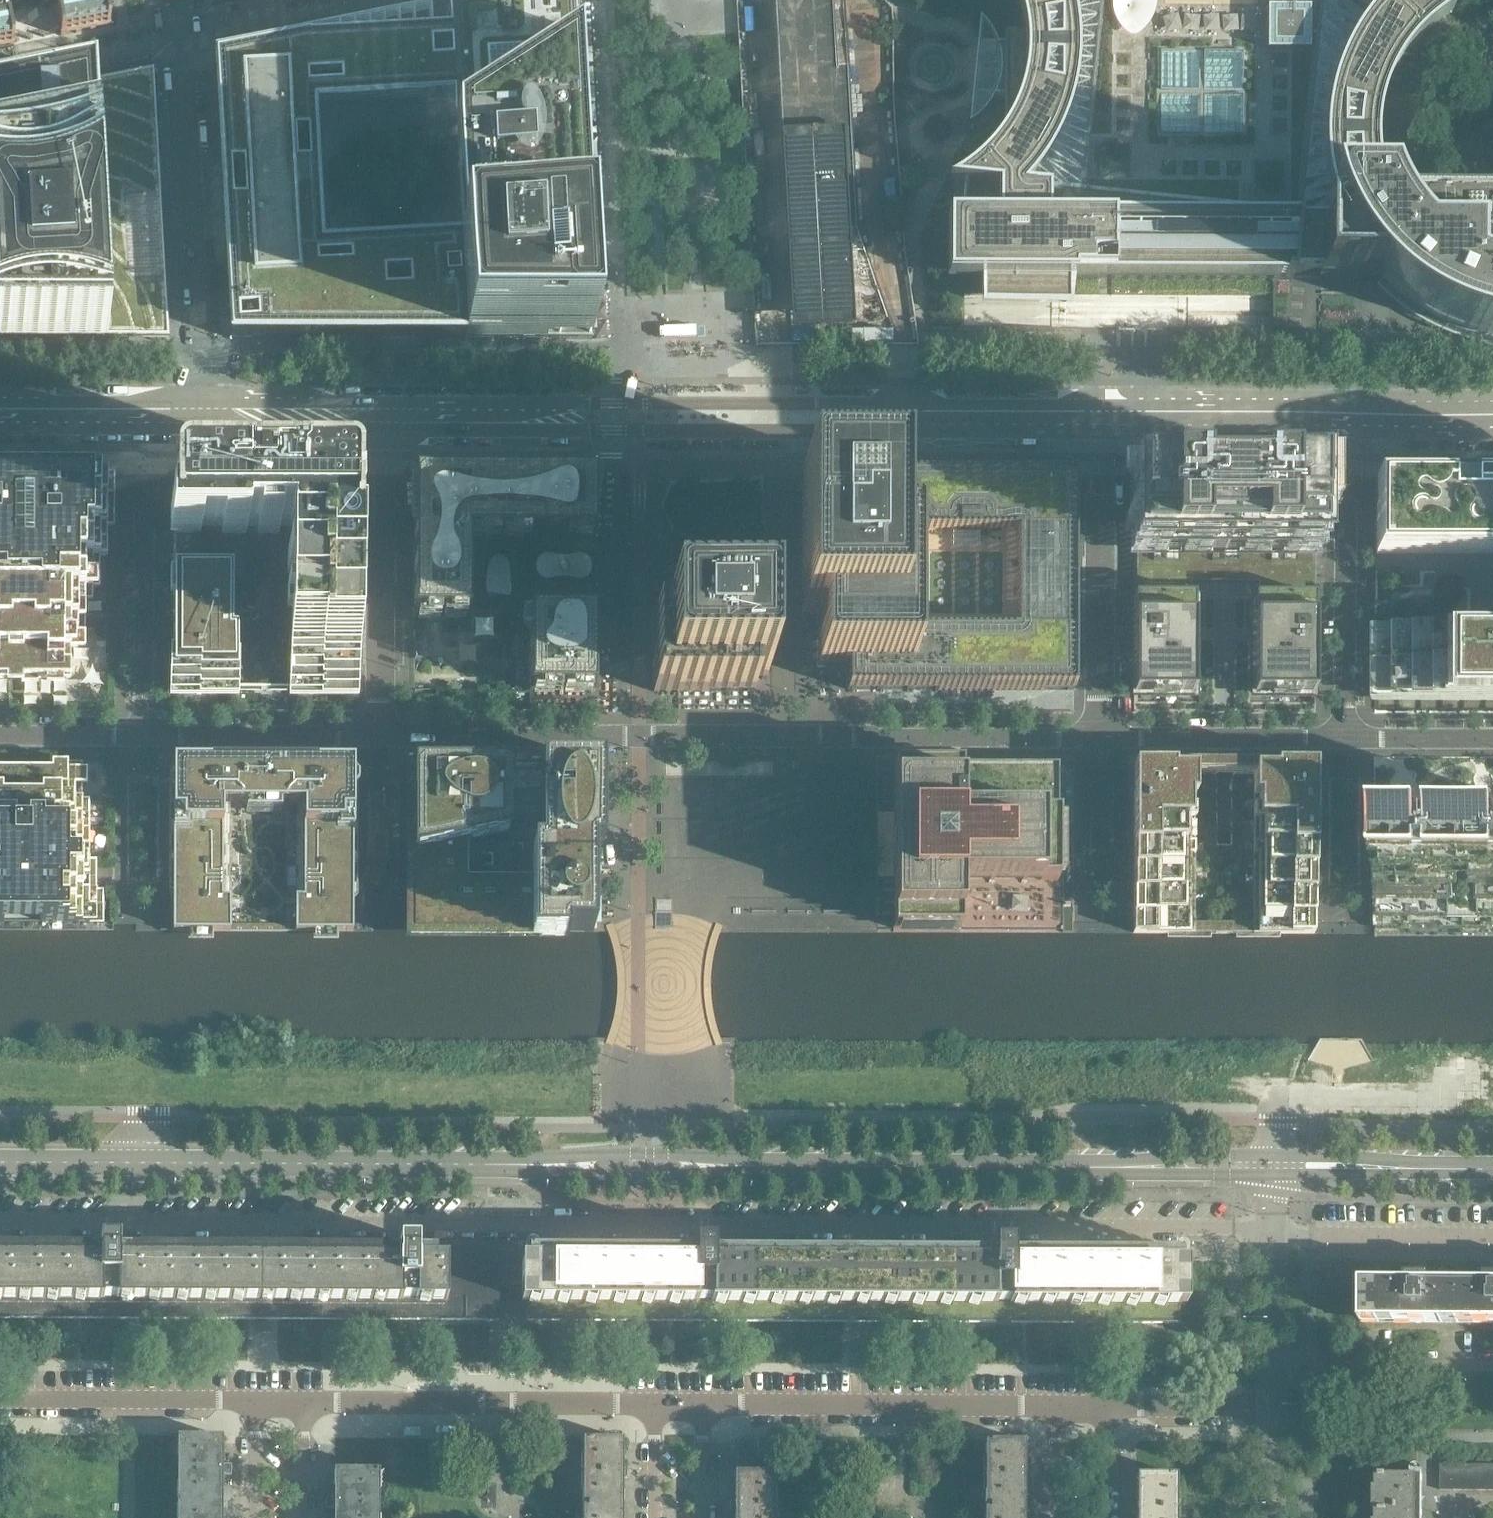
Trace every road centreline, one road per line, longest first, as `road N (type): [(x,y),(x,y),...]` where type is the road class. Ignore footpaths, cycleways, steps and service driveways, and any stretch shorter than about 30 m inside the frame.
road 1 (residential): [(1101,738),(382,736)]
road 2 (secondary): [(765,1168),(1274,1166)]
road 3 (secondary): [(0,1162),(447,1164)]
road 4 (residential): [(181,0),(204,381),(199,416)]
road 5 (residential): [(707,1402),(1058,1405)]
road 6 (residential): [(307,1400),(658,1402)]
road 7 (residential): [(1345,739),(1323,772),(1324,907),(1366,907),(1366,773)]
road 8 (tertiary): [(514,415),(551,429),(819,431),(853,416)]
road 9 (tertiary): [(853,416),(797,406),(514,415)]
road 10 (residential): [(1341,417),(1345,739)]
road 11 (residential): [(1102,418),(1101,738)]
road 12 (secondary): [(765,1168),(637,1153),(447,1164)]
road 13 (secondary): [(447,1164),(637,1179),(765,1168)]
road 14 (residential): [(387,417),(382,736)]
road 15 (residential): [(145,479),(145,736)]
road 16 (residential): [(0,1399),(257,1399)]
road 17 (tertiary): [(1102,418),(853,416)]
road 18 (residential): [(1345,739),(1101,738)]
road 19 (tertiary): [(1341,417),(1102,418)]
road 20 (residential): [(382,736),(145,736)]
road 21 (secondary): [(1274,1166),(1492,1170)]
road 22 (residential): [(1492,1359),(1276,1356)]
road 23 (tertiary): [(199,416),(0,416)]
road 24 (residential): [(1276,1356),(1274,1166)]
road 25 (tertiary): [(387,417),(199,416)]
road 26 (residential): [(1276,1405),(1109,1405)]
road 27 (tertiary): [(1492,417),(1341,417)]
road 28 (residential): [(1492,739),(1345,739)]
road 29 (residential): [(145,736),(0,735)]
road 30 (tertiary): [(514,415),(387,417)]

